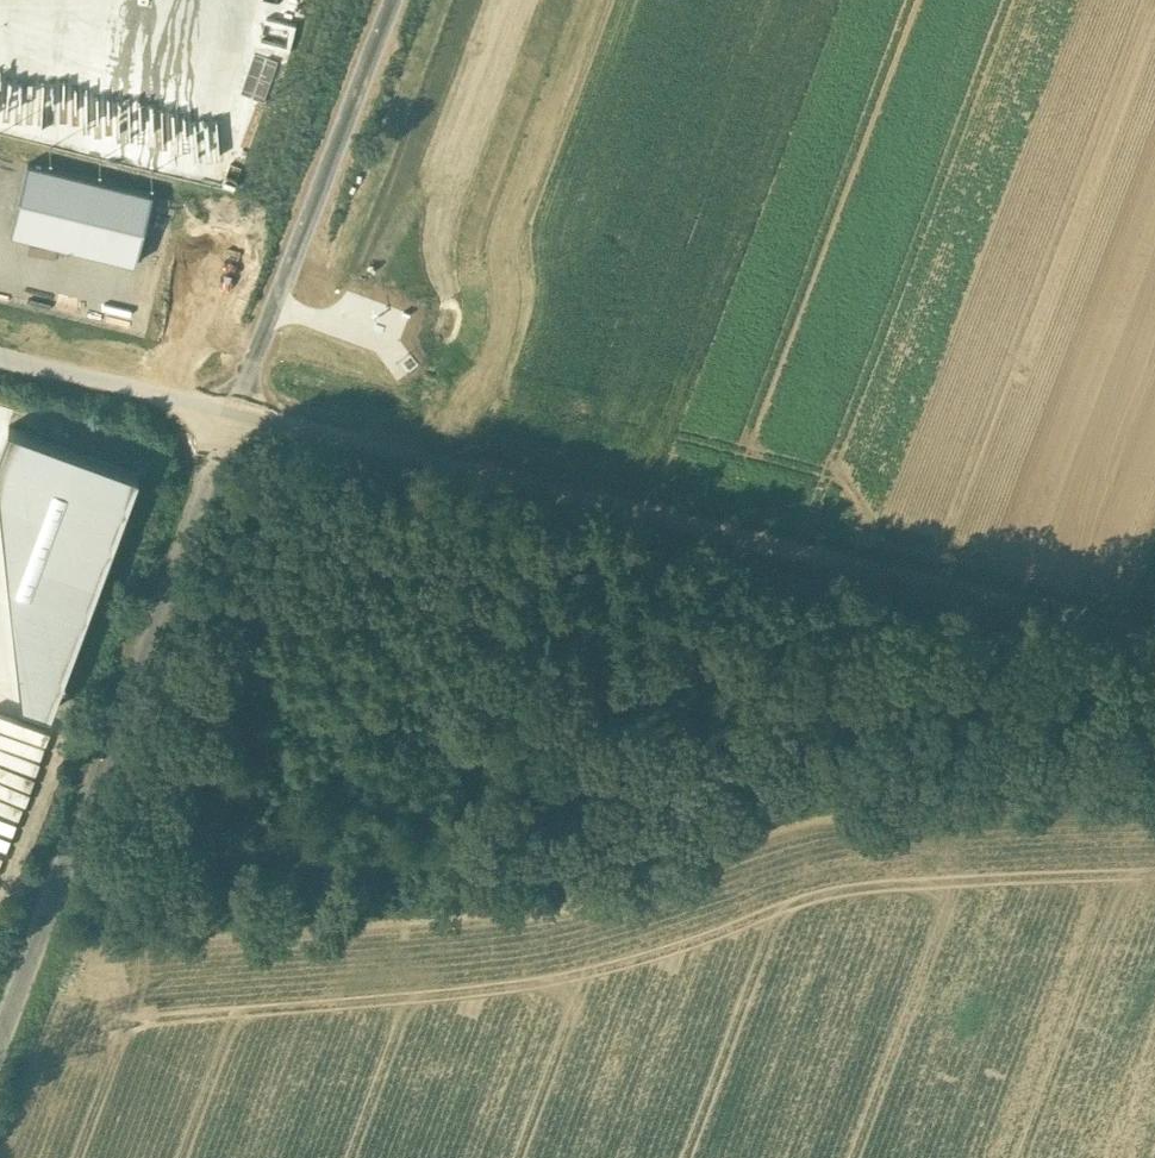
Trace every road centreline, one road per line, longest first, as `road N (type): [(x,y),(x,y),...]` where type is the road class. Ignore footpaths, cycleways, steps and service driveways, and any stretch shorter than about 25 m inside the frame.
road 1 (unclassified): [(237,408),(1154,632)]
road 2 (residential): [(237,408),(0,1049)]
road 3 (residential): [(388,0),(237,408)]
road 4 (unclassified): [(0,356),(237,408)]

